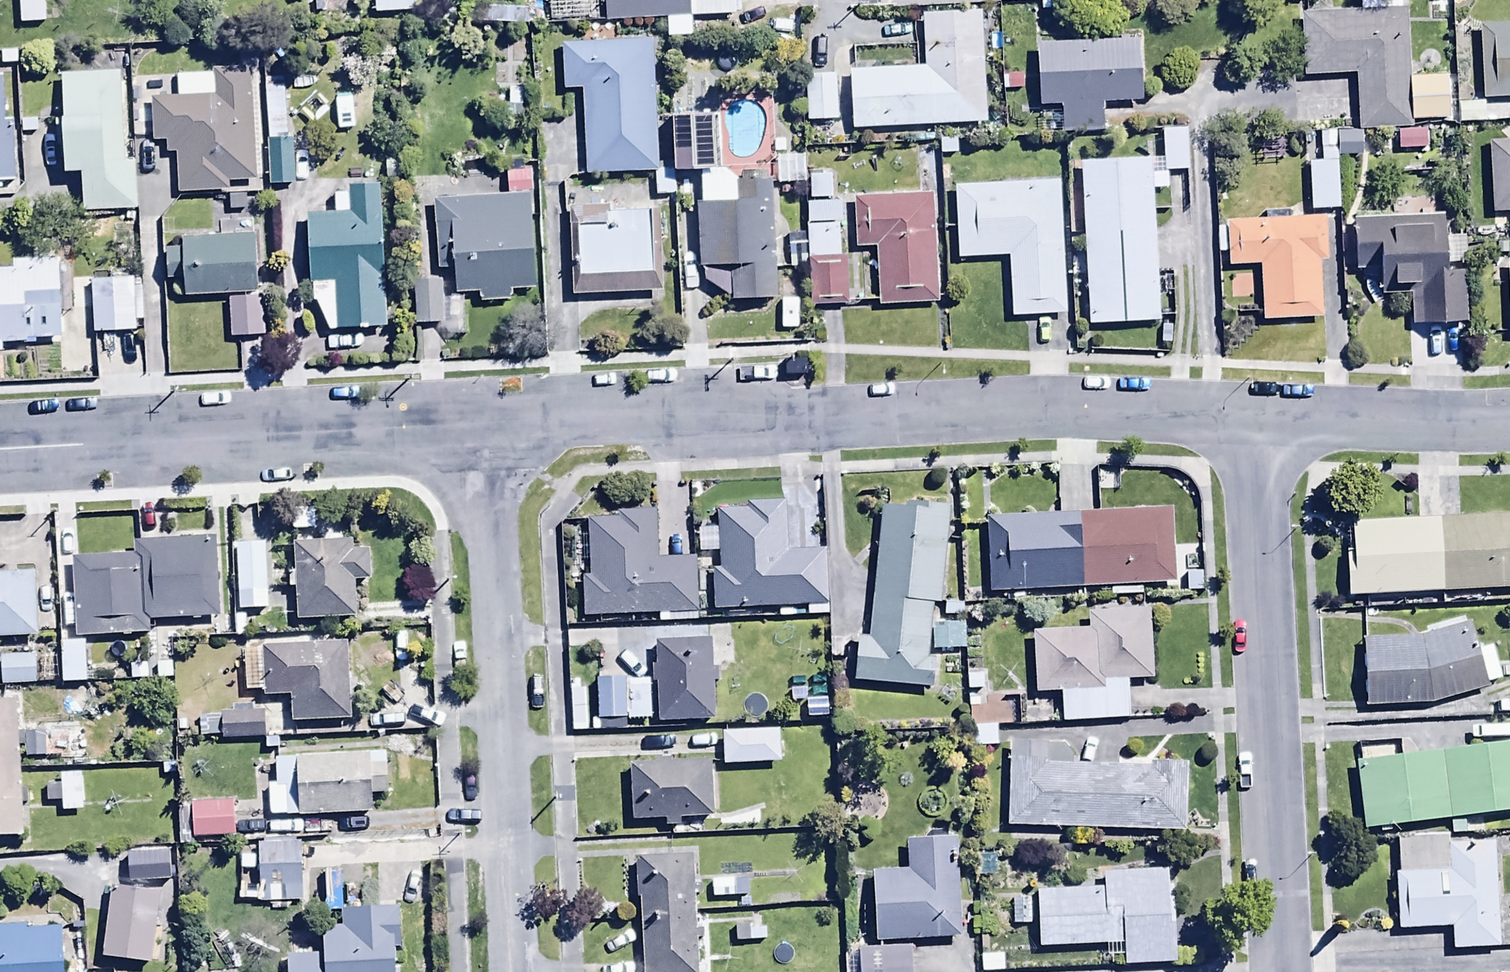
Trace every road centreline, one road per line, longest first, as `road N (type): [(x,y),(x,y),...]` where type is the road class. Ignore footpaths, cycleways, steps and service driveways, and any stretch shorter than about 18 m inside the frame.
road 1 (residential): [(1247,420),(1003,414),(494,433)]
road 2 (residential): [(1247,420),(1280,971)]
road 3 (residential): [(494,433),(521,971)]
road 4 (residential): [(494,433),(0,451)]
road 5 (residential): [(1509,422),(1247,420)]

